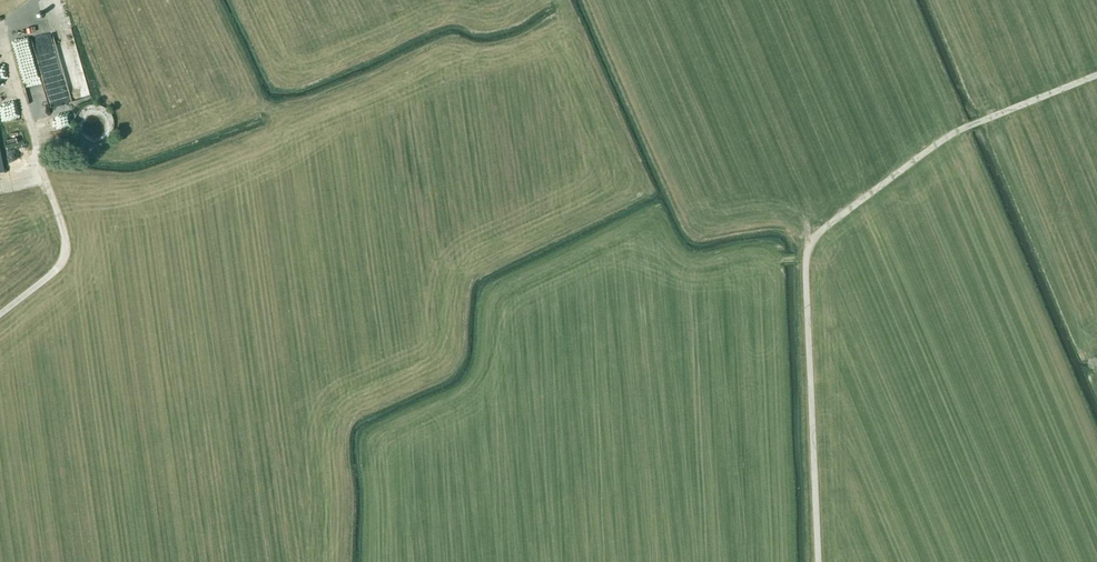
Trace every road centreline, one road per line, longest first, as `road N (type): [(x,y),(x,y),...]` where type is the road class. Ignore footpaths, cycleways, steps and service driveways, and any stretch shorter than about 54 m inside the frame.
road 1 (track): [(819,561),(812,242),(959,127),(1096,73)]
road 2 (unclassified): [(0,316),(61,267),(68,252),(41,162)]

